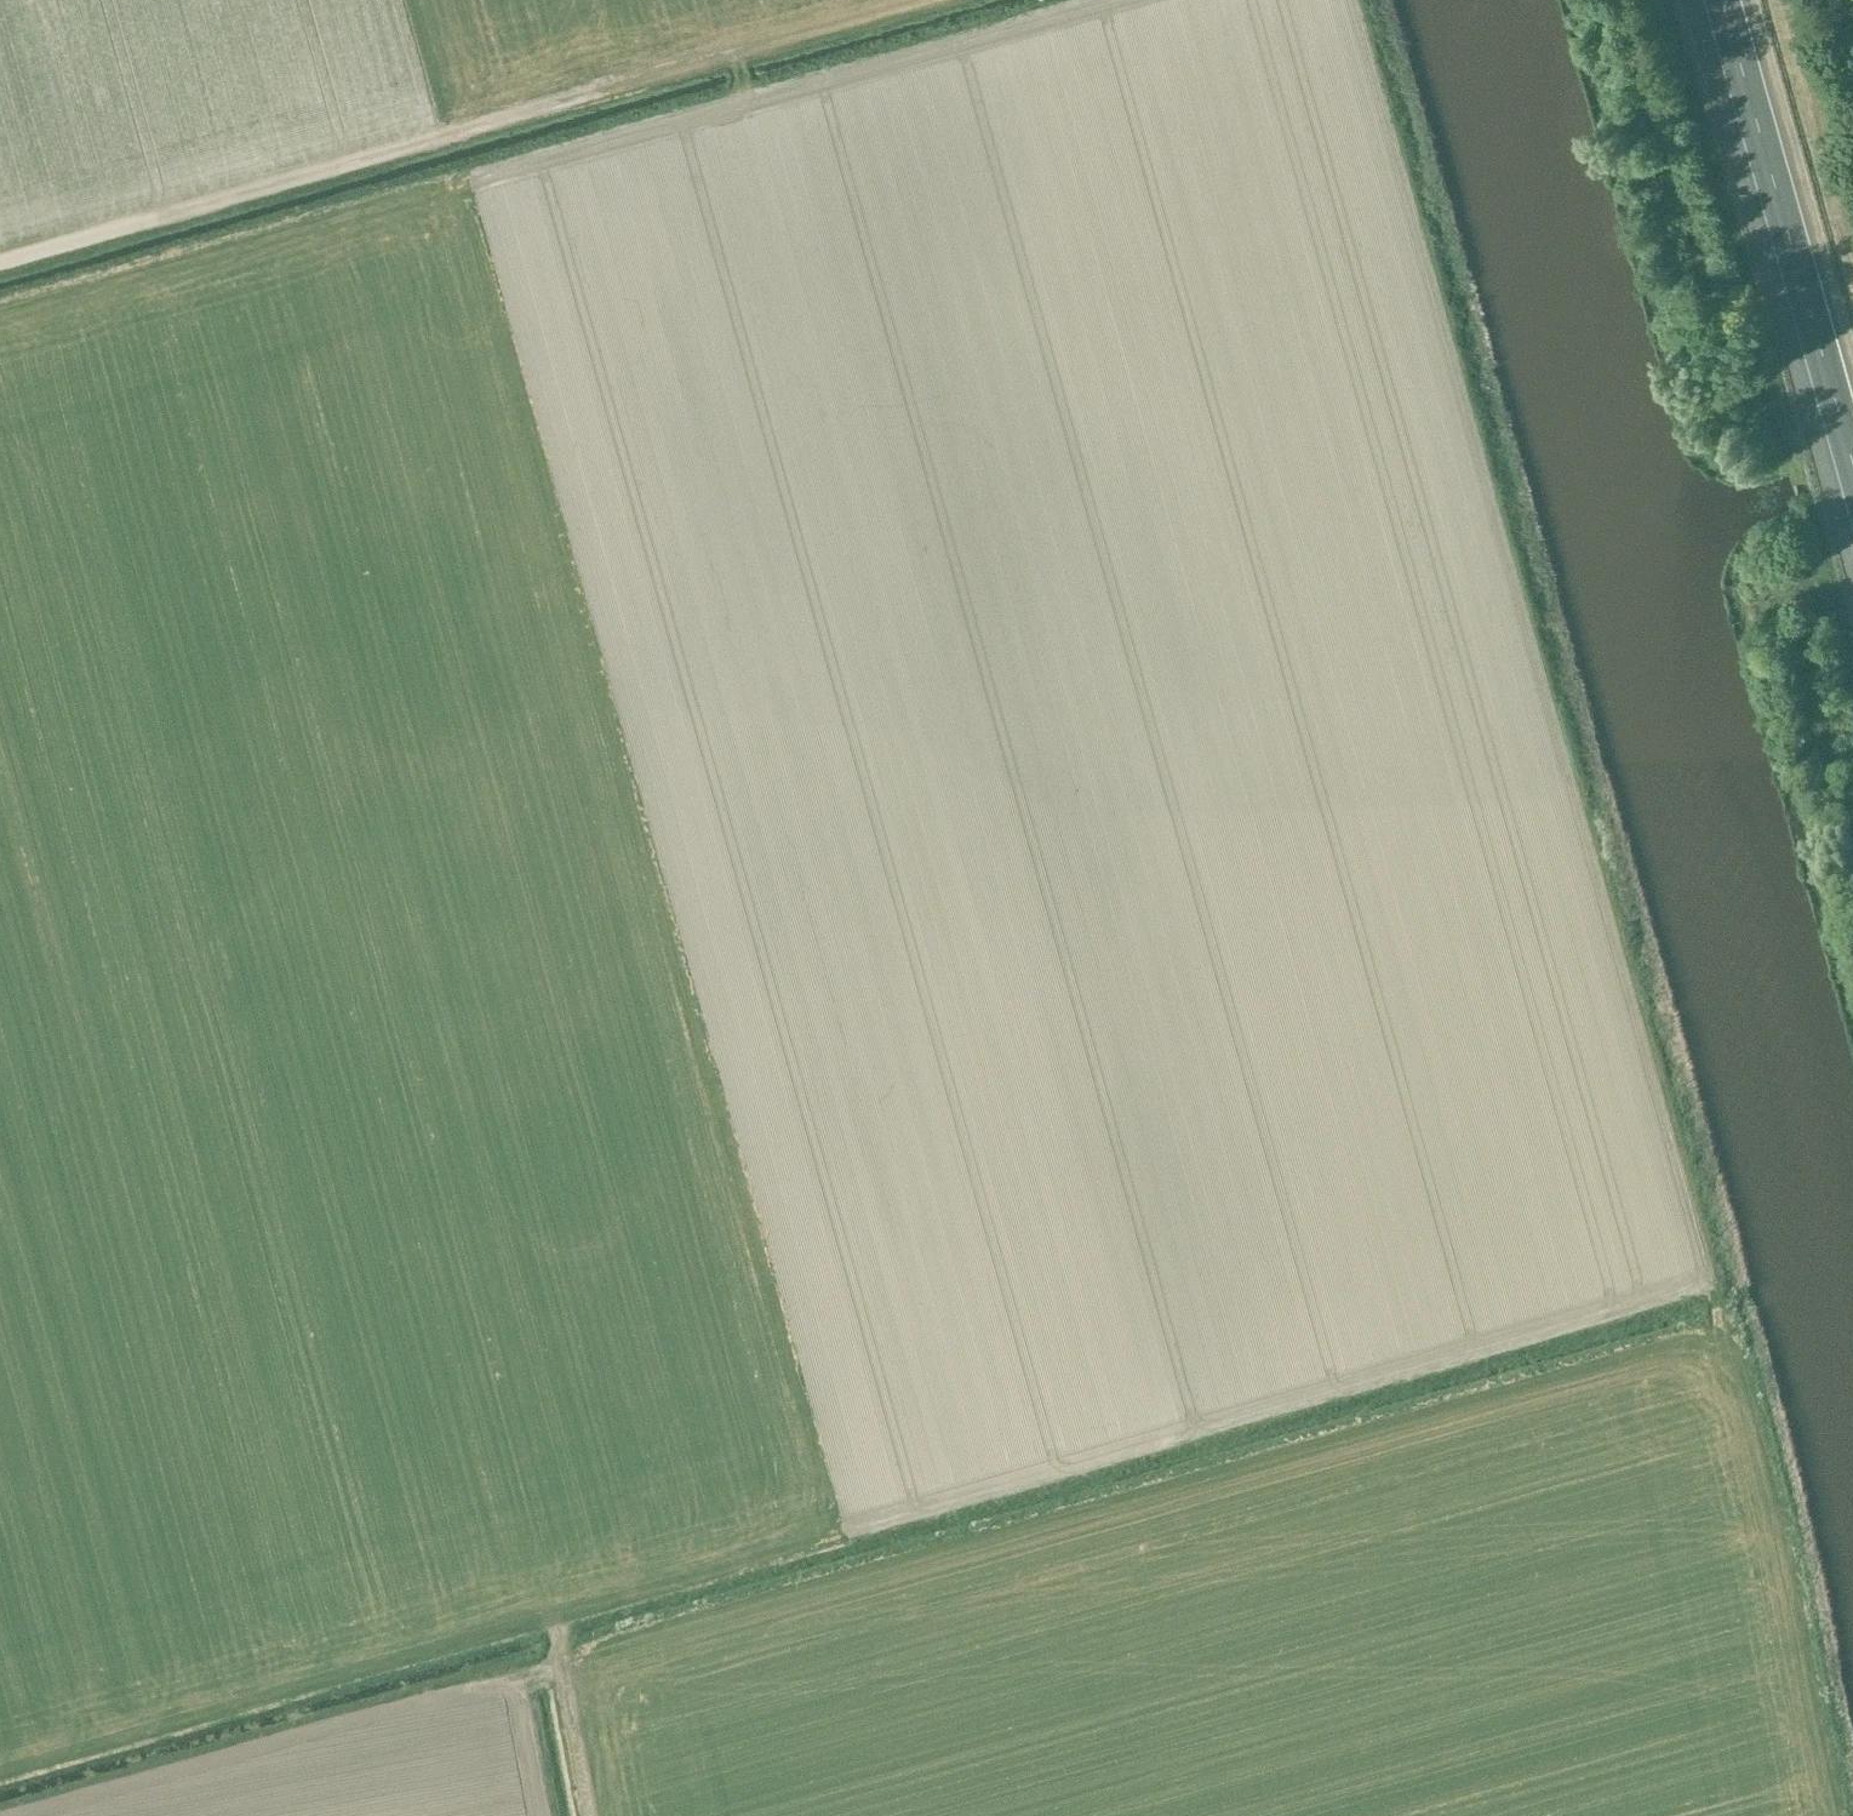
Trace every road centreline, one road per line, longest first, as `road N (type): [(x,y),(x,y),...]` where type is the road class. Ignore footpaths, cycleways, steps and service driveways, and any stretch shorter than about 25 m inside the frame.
road 1 (motorway): [(1723,0),(1852,460)]

